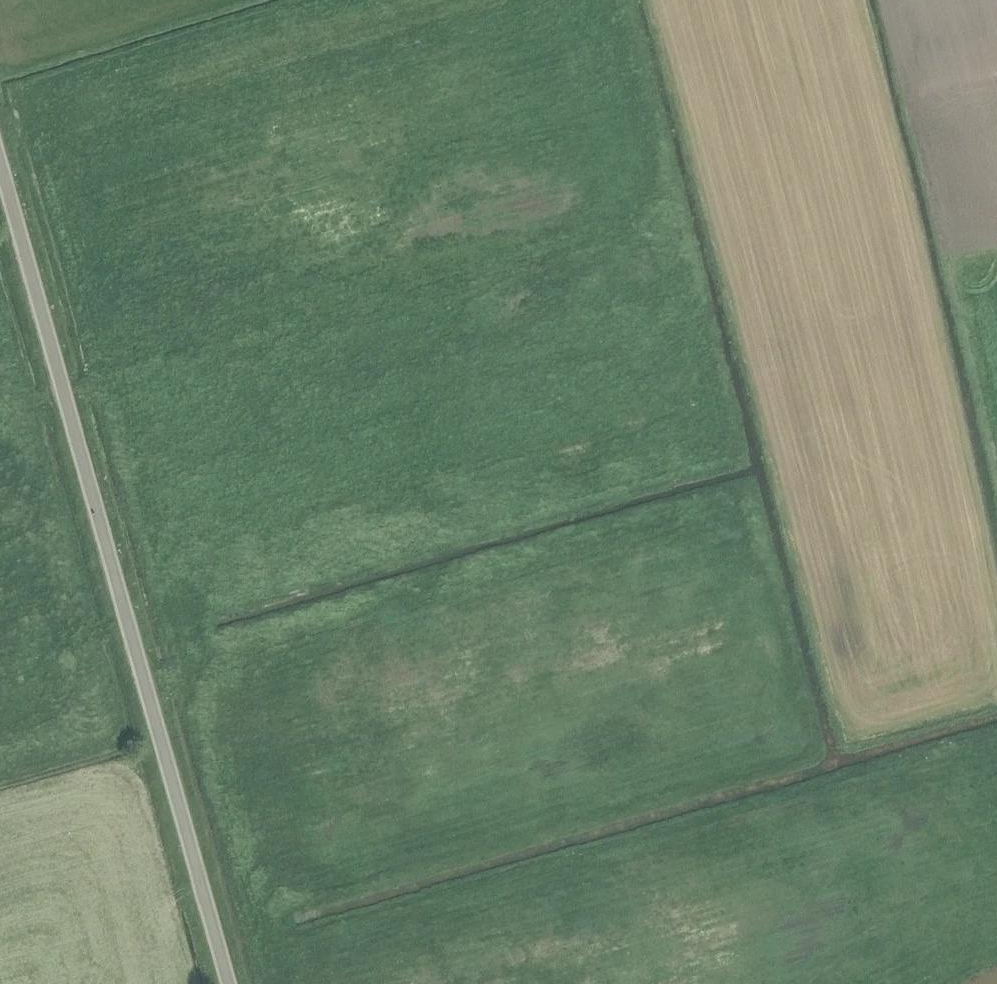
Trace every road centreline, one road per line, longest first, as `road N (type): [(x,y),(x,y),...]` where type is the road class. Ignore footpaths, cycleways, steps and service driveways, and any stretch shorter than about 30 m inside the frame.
road 1 (unclassified): [(228,983),(0,164)]

